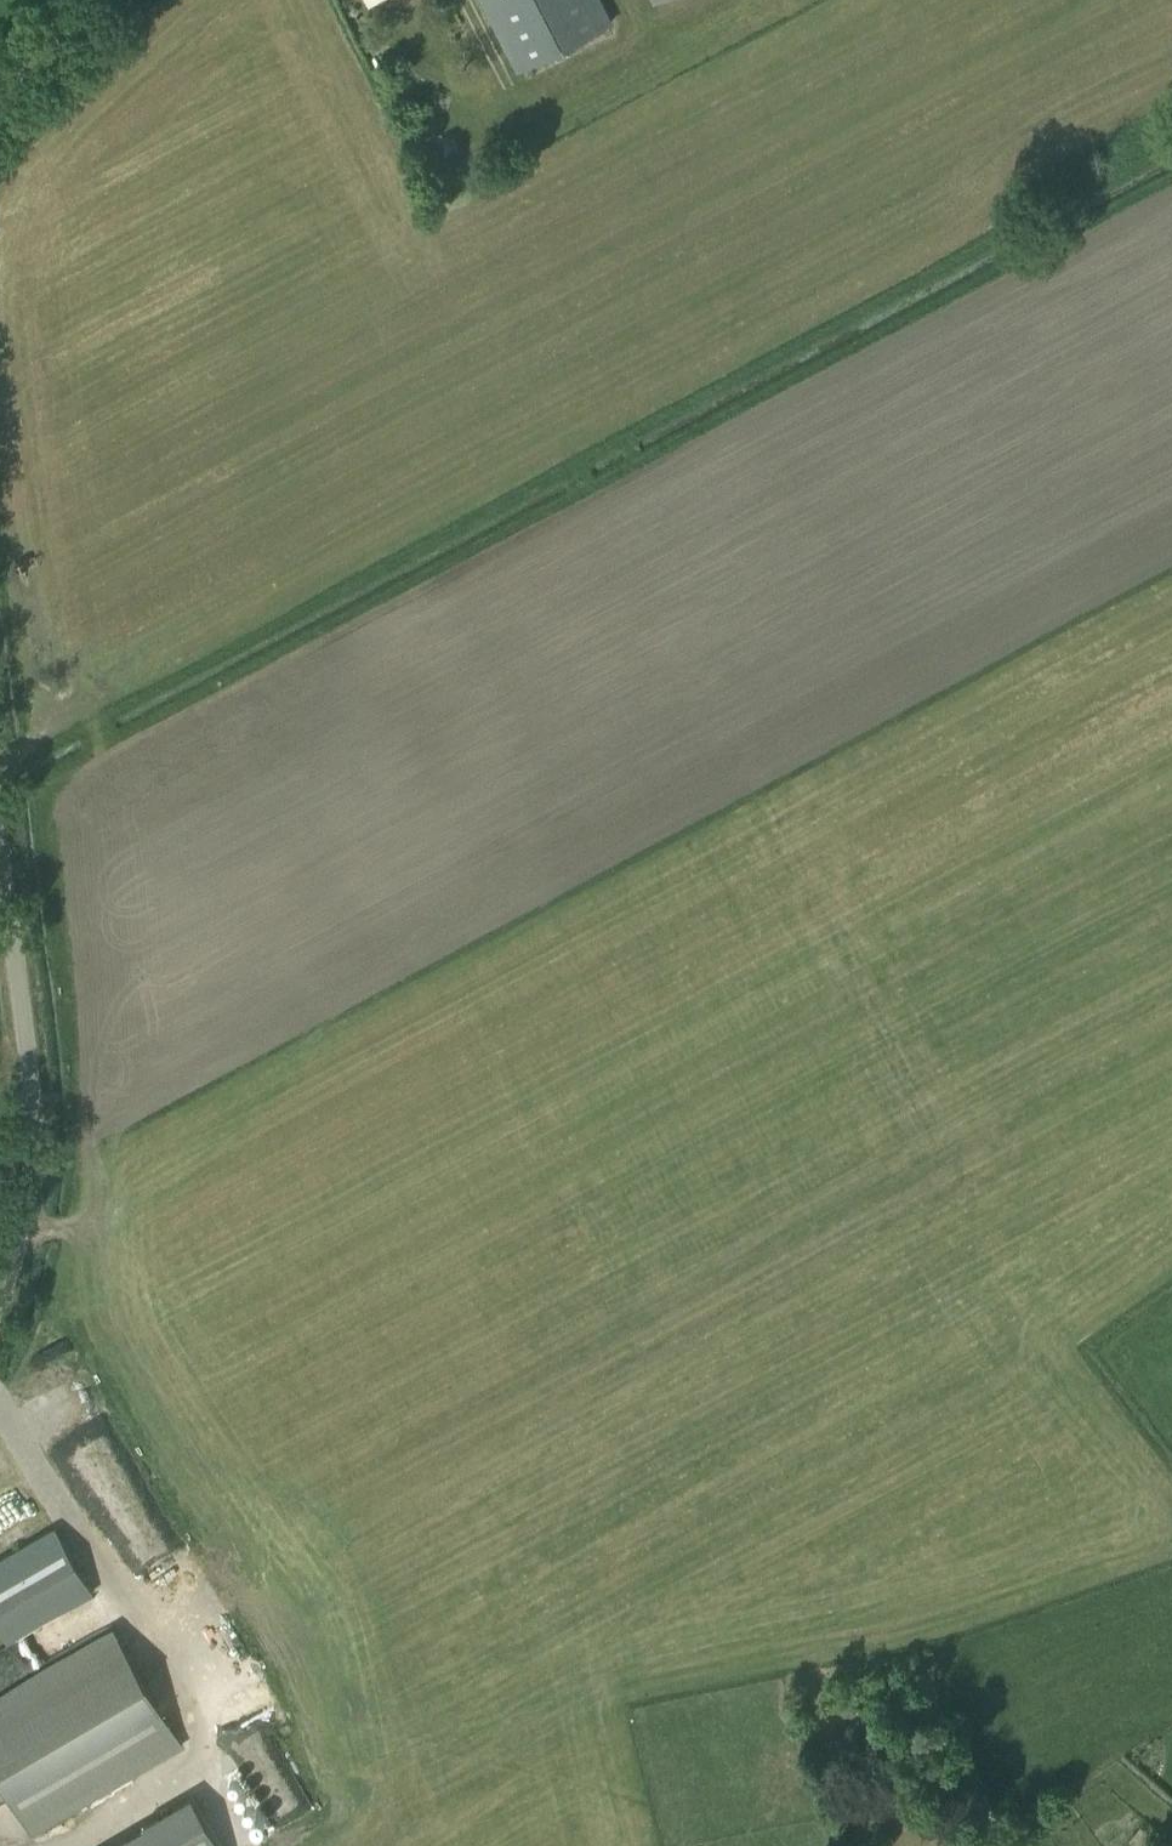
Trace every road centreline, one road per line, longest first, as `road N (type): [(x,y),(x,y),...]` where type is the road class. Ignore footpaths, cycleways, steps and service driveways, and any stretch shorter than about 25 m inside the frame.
road 1 (unclassified): [(0,1237),(20,1109),(0,900)]
road 2 (unclassified): [(0,99),(109,0)]

